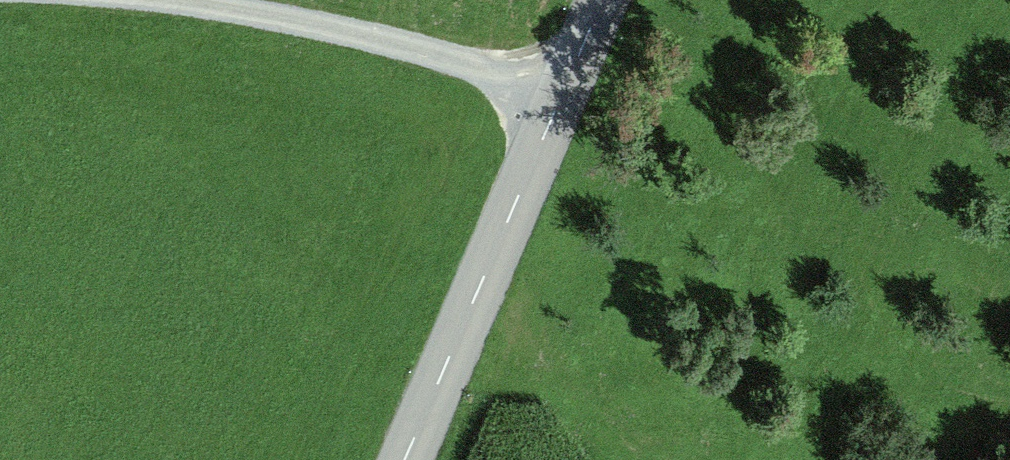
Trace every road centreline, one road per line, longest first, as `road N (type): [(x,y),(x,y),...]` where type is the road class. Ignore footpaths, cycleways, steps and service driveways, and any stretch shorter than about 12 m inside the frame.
road 1 (tertiary): [(560,99),(404,459)]
road 2 (unclassified): [(184,0),(391,40),(560,99)]

